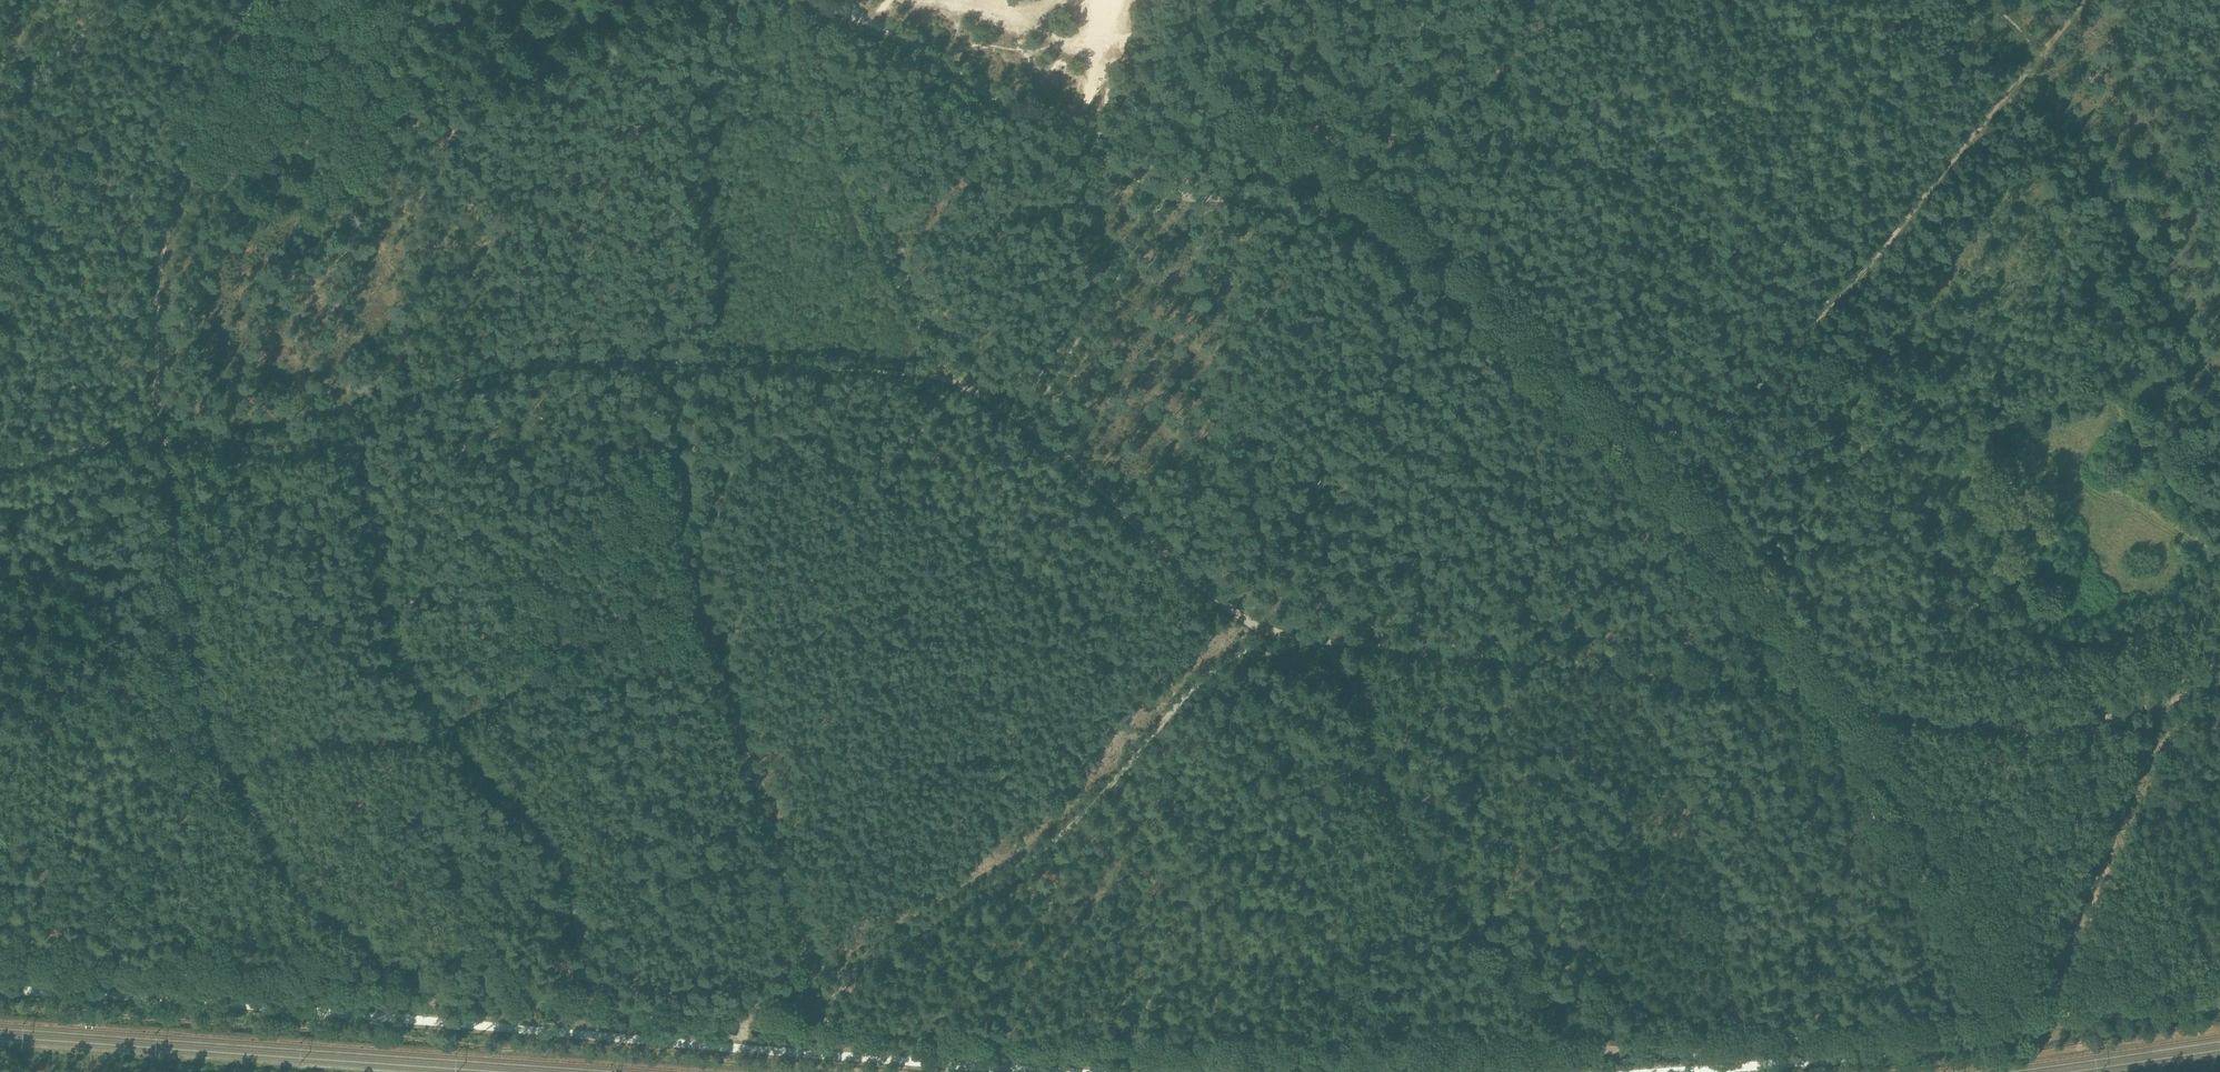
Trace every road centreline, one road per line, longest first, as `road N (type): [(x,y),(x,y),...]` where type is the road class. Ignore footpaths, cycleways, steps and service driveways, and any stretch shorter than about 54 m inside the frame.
road 1 (track): [(1616,1052),(1315,1065),(736,1029),(584,1012),(560,854),(412,680),(385,621),(374,540),(338,428),(286,444),(156,438)]
road 2 (track): [(2219,676),(2163,706),(2050,725),(1937,717),(1707,673),(1276,636),(1219,606),(1025,418)]
road 3 (unclassified): [(0,987),(301,1002),(1093,1071)]
road 4 (track): [(694,572),(446,725),(412,736),(282,743),(233,772),(185,654),(159,452)]
road 5 (track): [(1025,418),(935,371),(521,355),(412,374),(338,428)]
road 6 (track): [(2021,1006),(1824,691),(1663,485)]
road 7 (track): [(2219,985),(2050,1001),(1807,1041),(1616,1052)]
road 8 (unclassified): [(1644,1071),(1946,1045),(2041,1014),(2219,1002)]
road 9 (track): [(2032,66),(1681,482),(1663,485)]
road 10 (track): [(1326,642),(1345,658),(1406,823),(1472,923),(1616,1052)]
road 11 (track): [(1663,485),(1569,387),(1371,213),(1329,189),(1294,183)]
road 12 (track): [(157,414),(159,235),(217,59),(255,0)]
road 13 (track): [(817,980),(694,572)]
road 14 (track): [(1156,190),(1075,128),(940,69),(868,28),(780,0)]
road 15 (track): [(806,0),(877,219),(943,357),(935,371)]
road 16 (track): [(2032,66),(2219,406)]
road 17 (track): [(434,1018),(406,970),(326,913),(272,861),(233,772)]
road 18 (track): [(1515,0),(1487,84),(1439,124),(1294,183)]
road 19 (track): [(1156,190),(1146,230),(1025,418)]
road 20 (track): [(694,572),(661,355)]
road 21 (track): [(2089,896),(2142,756)]
road 22 (track): [(1294,183),(1236,197),(1156,190)]

